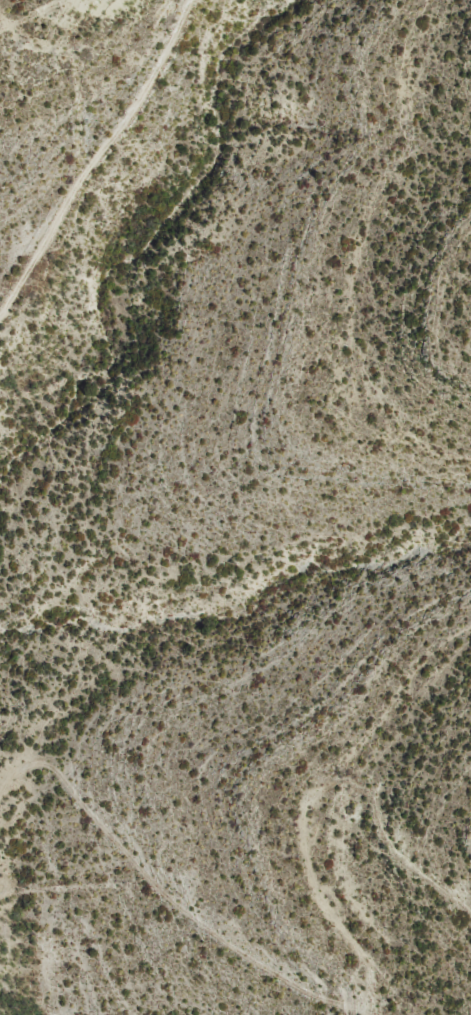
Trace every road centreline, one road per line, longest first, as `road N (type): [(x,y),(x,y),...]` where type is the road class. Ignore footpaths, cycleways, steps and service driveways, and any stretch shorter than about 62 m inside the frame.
road 1 (track): [(0,798),(66,803),(140,843),(199,937),(269,987),(318,972),(333,803),(372,803),(397,828),(407,897),(470,952)]
road 2 (track): [(0,356),(26,305),(61,276),(230,0)]

